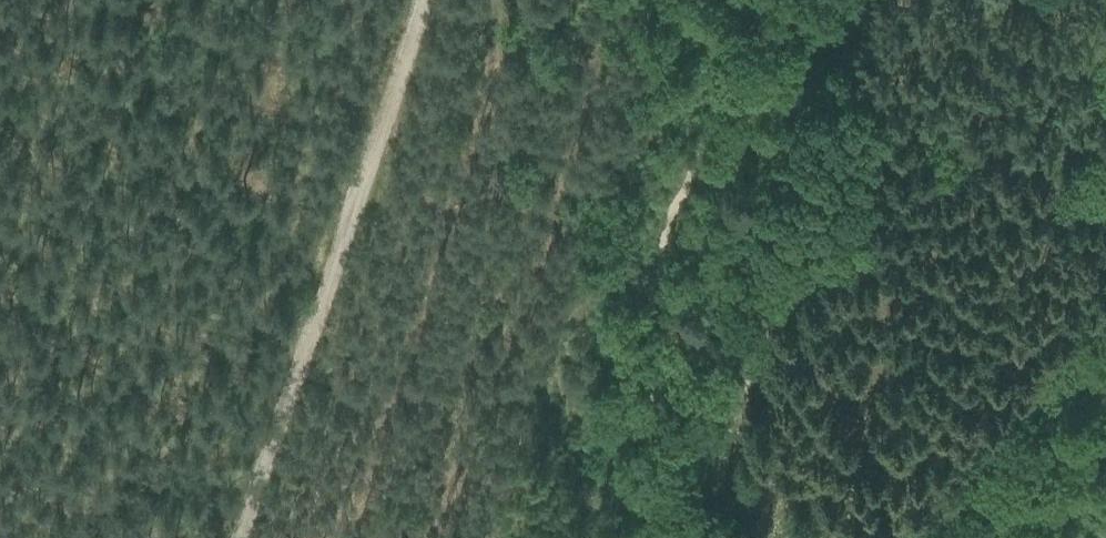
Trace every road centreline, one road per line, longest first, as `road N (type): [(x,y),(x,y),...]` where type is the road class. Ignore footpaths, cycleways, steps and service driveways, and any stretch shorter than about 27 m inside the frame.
road 1 (track): [(420,0),(250,537)]

